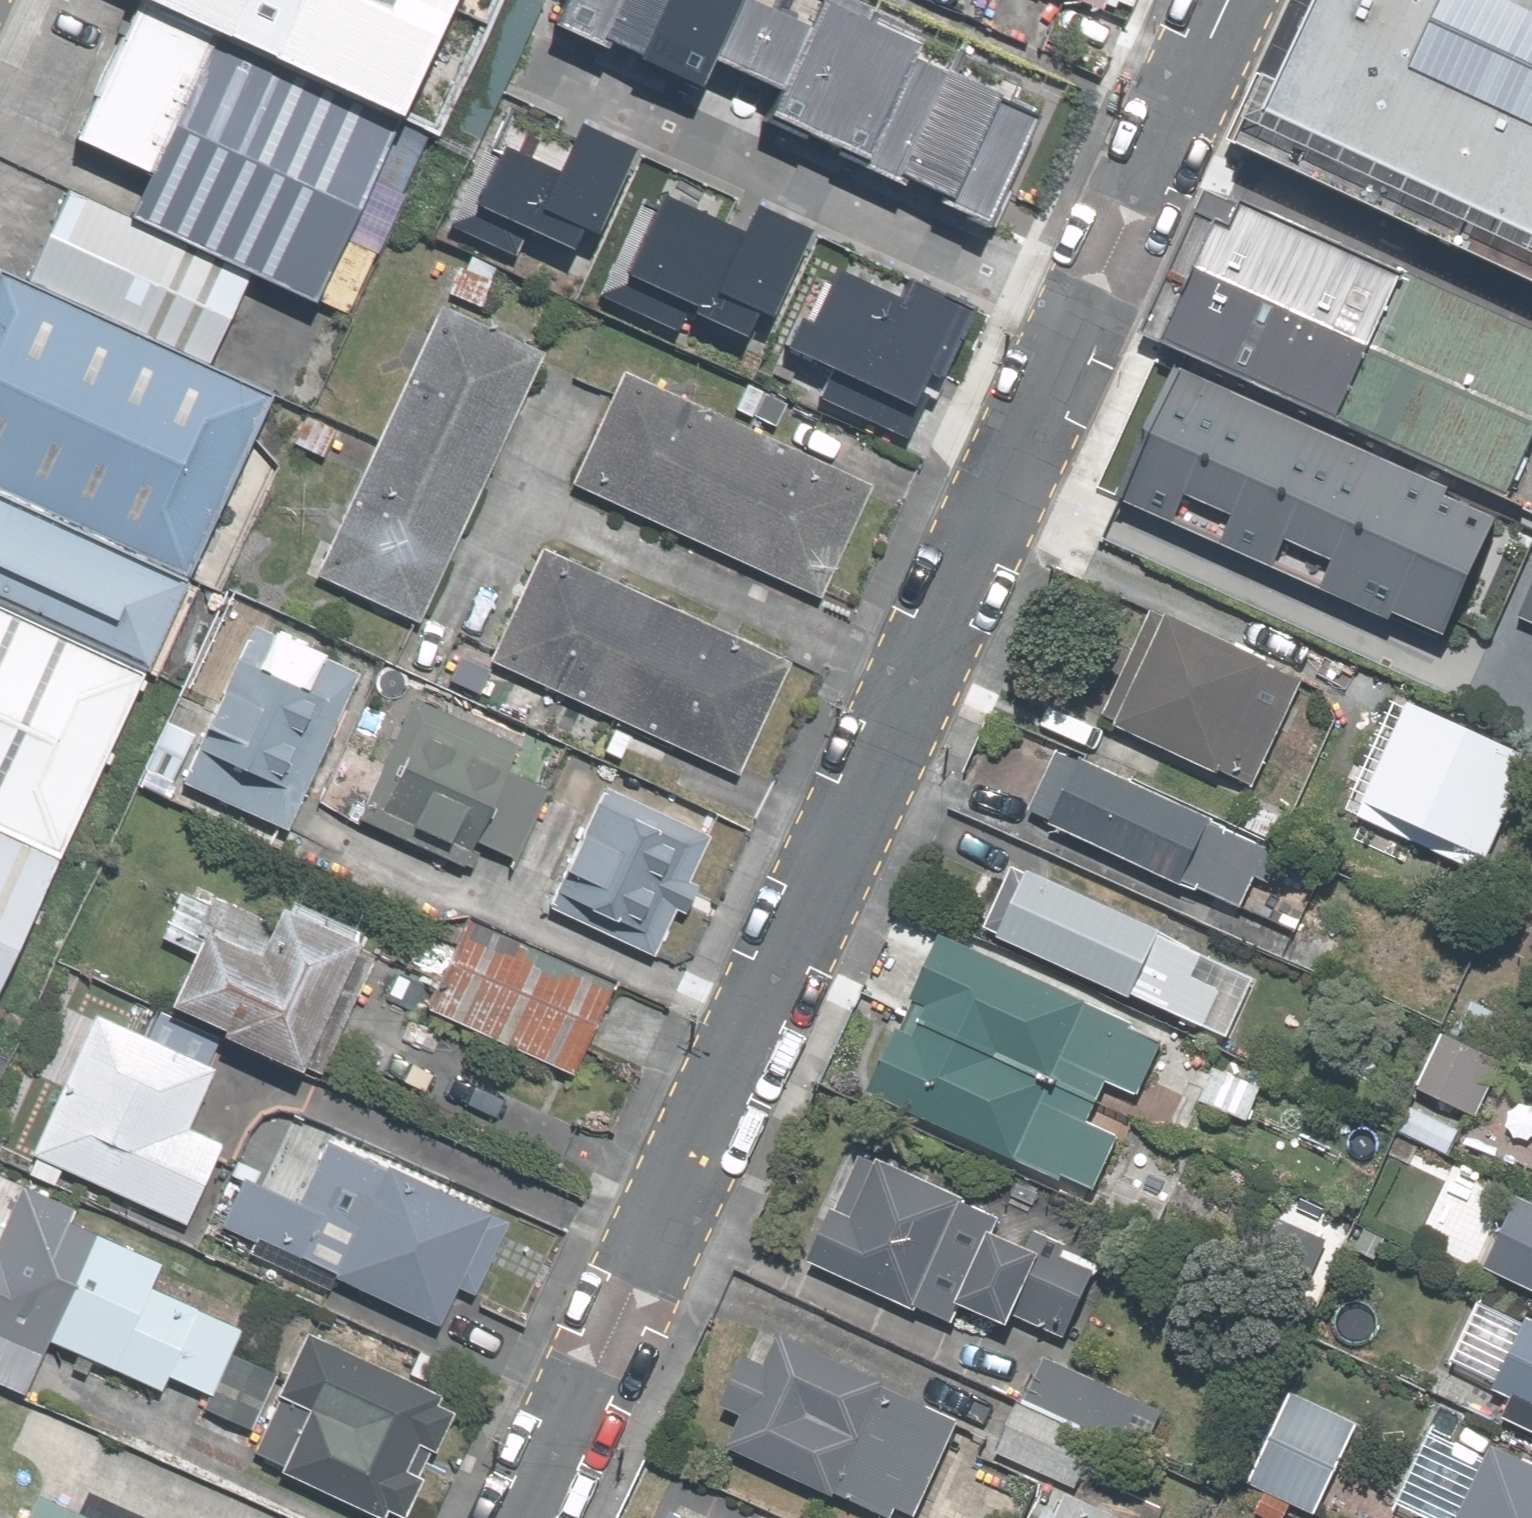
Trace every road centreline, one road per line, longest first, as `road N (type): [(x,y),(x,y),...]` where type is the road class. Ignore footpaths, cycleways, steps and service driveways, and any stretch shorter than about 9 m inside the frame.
road 1 (residential): [(1225,0),(527,1517)]

